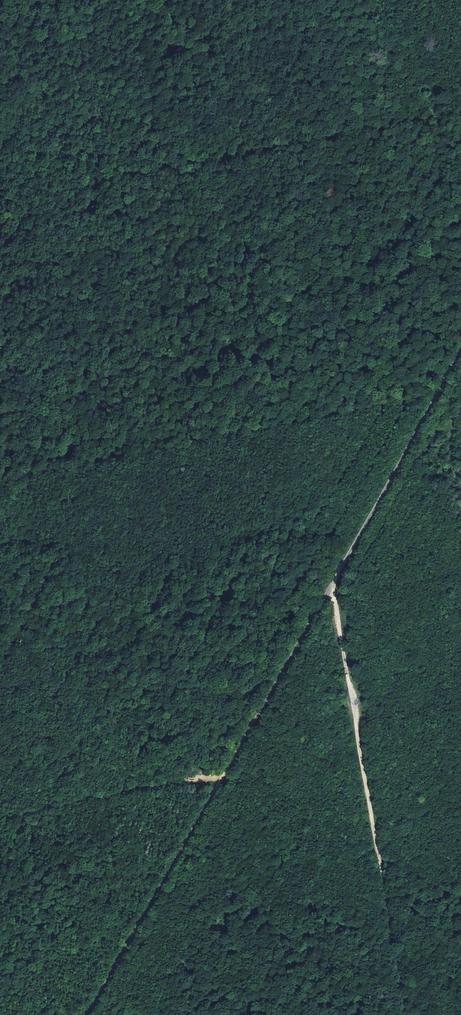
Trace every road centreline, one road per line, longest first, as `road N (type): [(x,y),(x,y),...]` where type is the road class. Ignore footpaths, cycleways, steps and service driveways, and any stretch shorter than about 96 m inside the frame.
road 1 (track): [(331,592),(403,1014)]
road 2 (track): [(228,772),(437,399)]
road 3 (track): [(89,1014),(228,772)]
road 4 (track): [(70,802),(228,772)]

